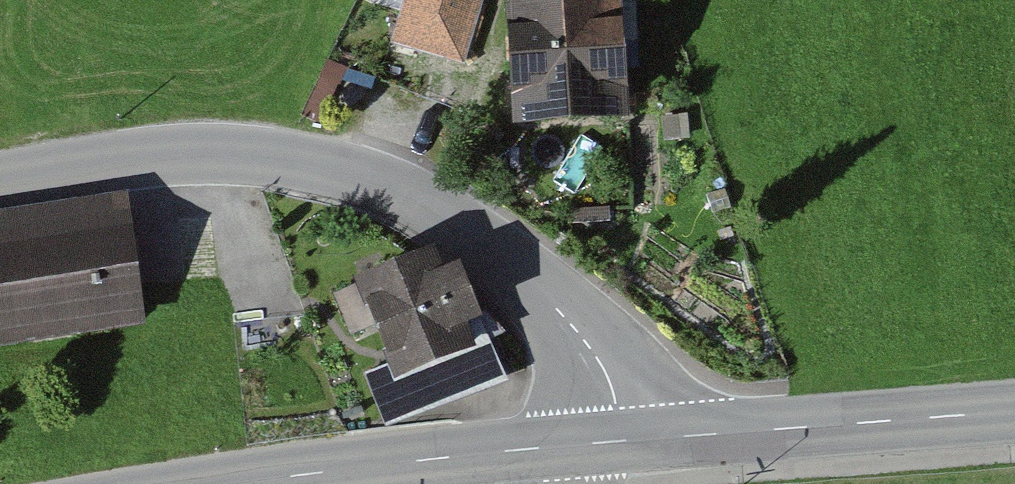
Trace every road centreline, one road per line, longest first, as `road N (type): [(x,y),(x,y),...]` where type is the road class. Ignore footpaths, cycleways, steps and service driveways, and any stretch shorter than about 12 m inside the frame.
road 1 (tertiary): [(621,441),(601,362),(561,312),(474,236),(370,180),(251,154),(115,162),(0,184)]
road 2 (secondary): [(1014,411),(621,441)]
road 3 (secondary): [(621,441),(236,483)]

